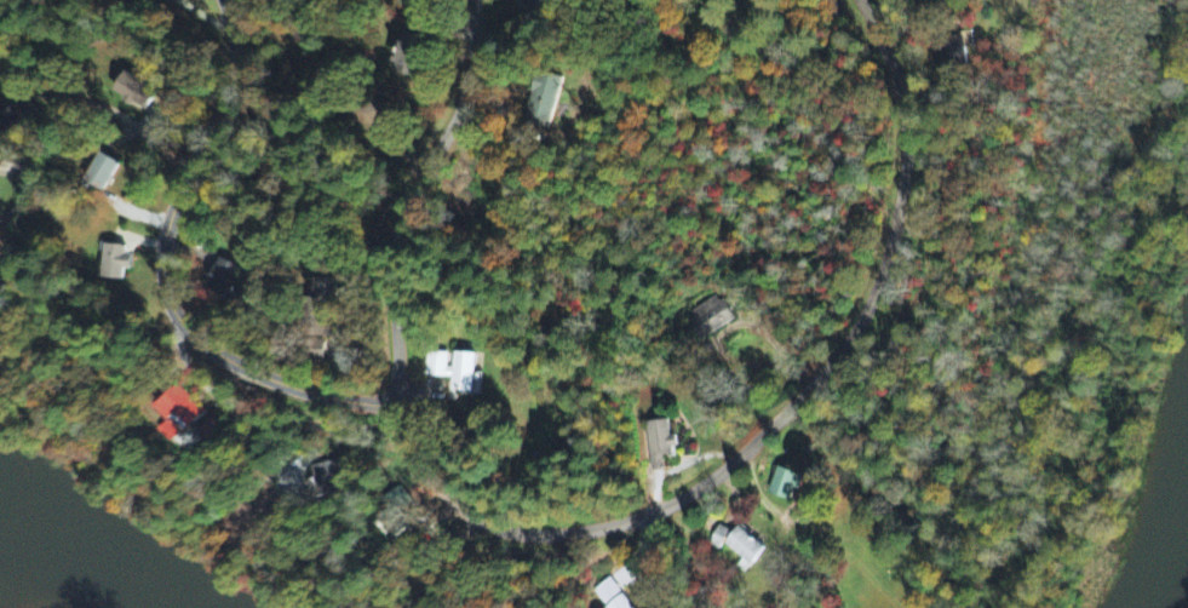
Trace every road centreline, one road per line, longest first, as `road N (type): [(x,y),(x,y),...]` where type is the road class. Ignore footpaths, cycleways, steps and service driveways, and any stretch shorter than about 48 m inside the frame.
road 1 (residential): [(386,406),(440,489),(482,520),(523,532),(626,522),(681,500),(731,463),(859,326),(894,233),(908,142),(901,90),(862,0)]
road 2 (residential): [(386,406),(268,379),(197,338),(168,303),(159,266),(162,237),(234,61),(223,0)]
road 3 (residential): [(473,0),(466,86),(385,247),(396,331),(386,406)]
road 4 (residential): [(190,159),(98,103),(74,103),(24,170),(0,232)]

